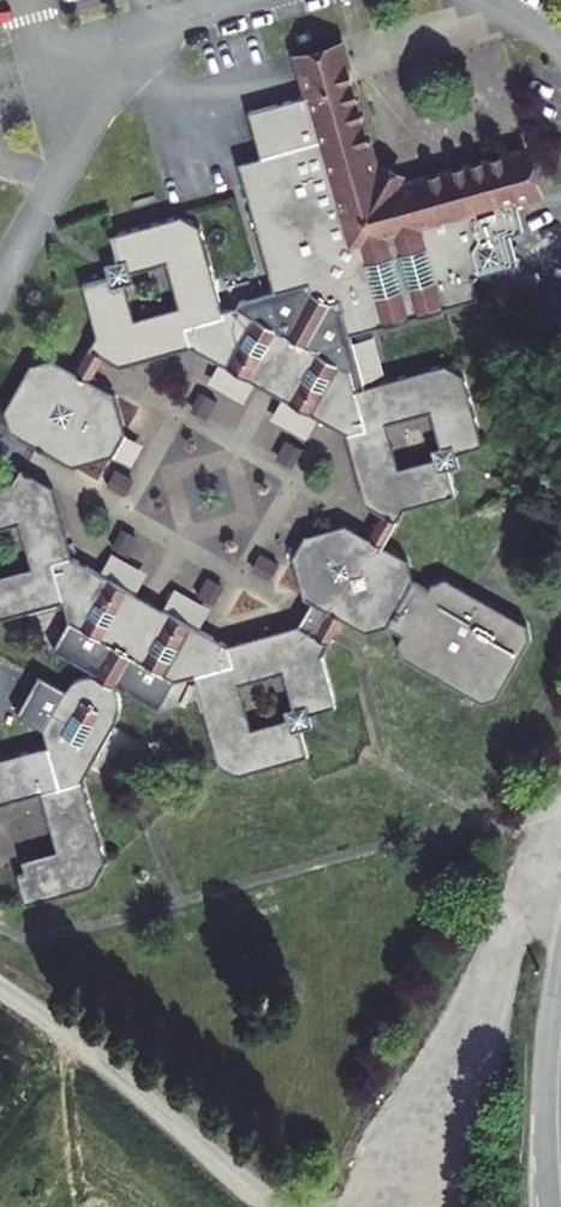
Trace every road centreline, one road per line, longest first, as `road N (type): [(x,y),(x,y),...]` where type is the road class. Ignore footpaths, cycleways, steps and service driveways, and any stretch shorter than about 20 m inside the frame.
road 1 (track): [(560,874),(504,929),(458,1135),(413,1206)]
road 2 (track): [(277,1206),(0,994)]
road 3 (tertiary): [(560,1185),(560,1035)]

